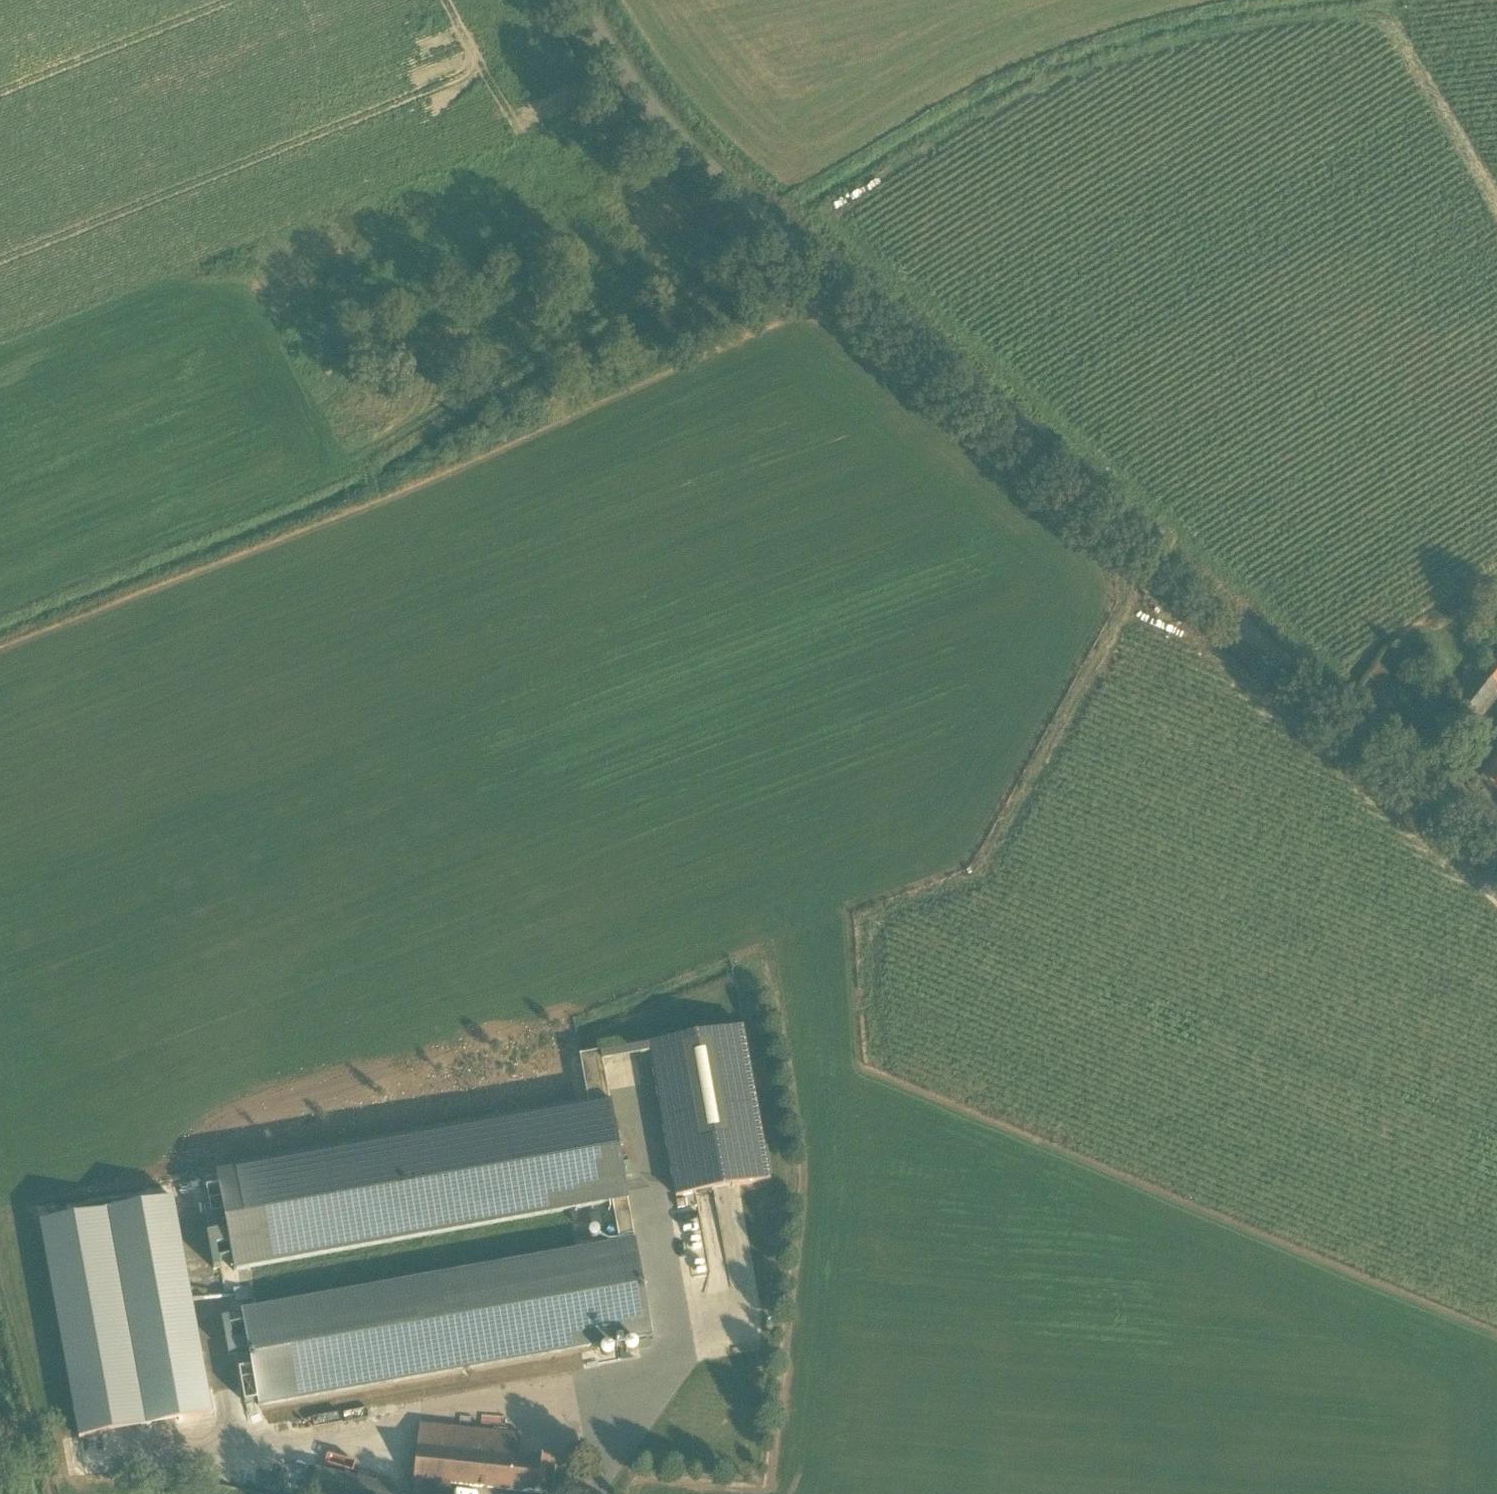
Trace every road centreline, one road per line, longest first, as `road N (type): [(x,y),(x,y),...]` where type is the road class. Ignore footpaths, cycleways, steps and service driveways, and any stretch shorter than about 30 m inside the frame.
road 1 (unclassified): [(1496,842),(742,171),(603,0)]

